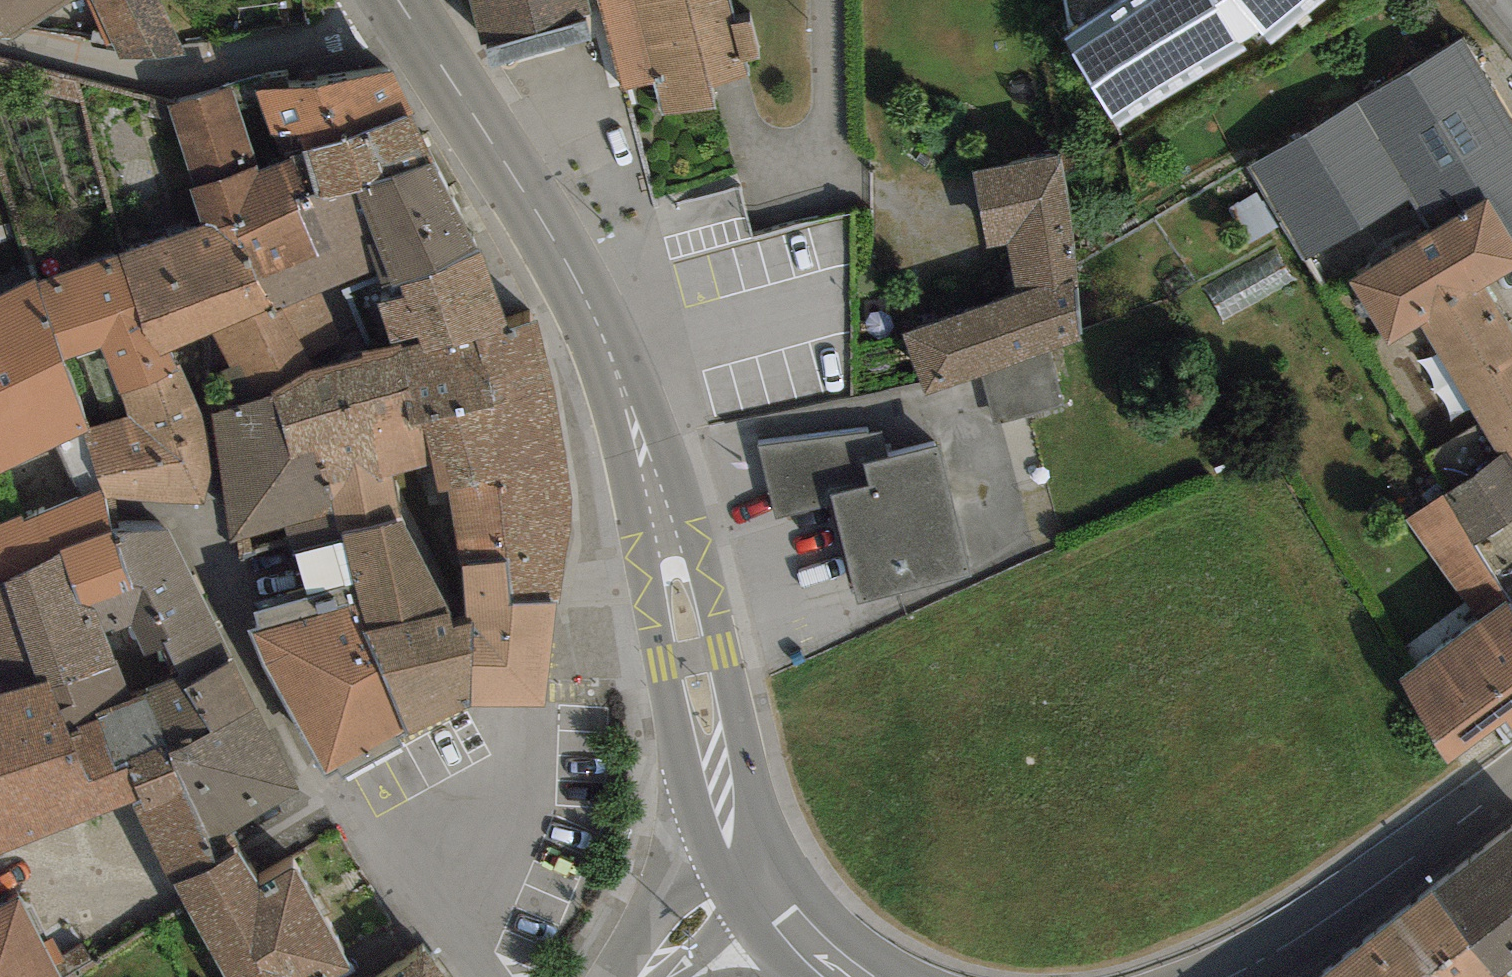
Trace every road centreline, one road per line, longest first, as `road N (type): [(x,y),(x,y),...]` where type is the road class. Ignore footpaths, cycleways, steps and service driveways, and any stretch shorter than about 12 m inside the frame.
road 1 (secondary): [(756,877),(722,784),(667,539),(612,360),(556,240),(403,10)]
road 2 (residential): [(403,10),(165,87),(0,51)]
road 3 (secondary): [(1511,776),(1233,976)]
road 4 (residential): [(644,976),(693,921),(756,877)]
road 5 (secondary): [(849,976),(786,920),(756,877)]

